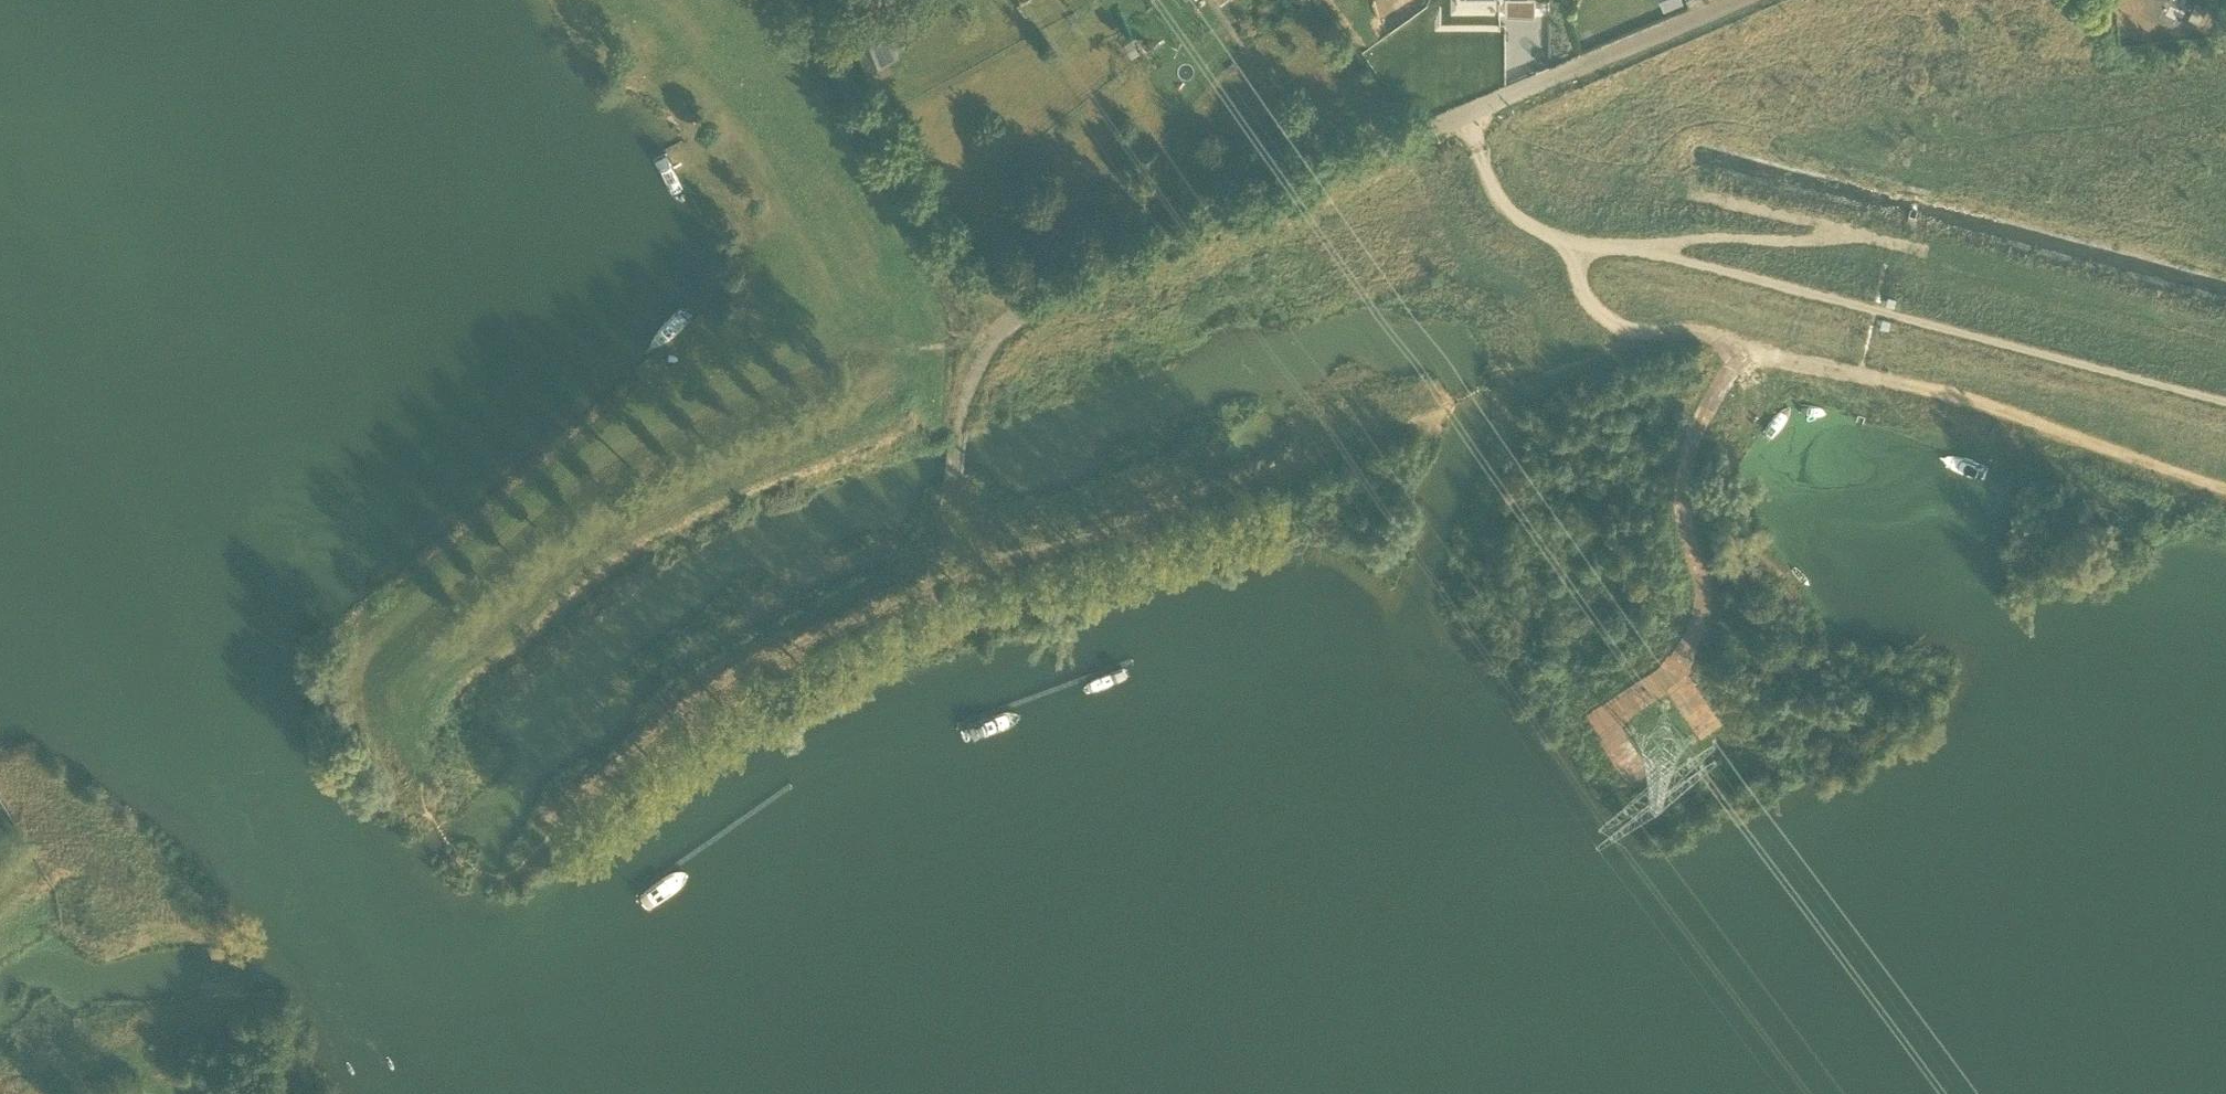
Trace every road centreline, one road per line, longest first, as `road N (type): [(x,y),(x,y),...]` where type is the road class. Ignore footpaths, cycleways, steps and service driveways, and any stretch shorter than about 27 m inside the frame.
road 1 (residential): [(955,494),(969,380),(1003,328),(1035,306),(1731,0)]
road 2 (track): [(793,0),(938,253),(1003,328)]

